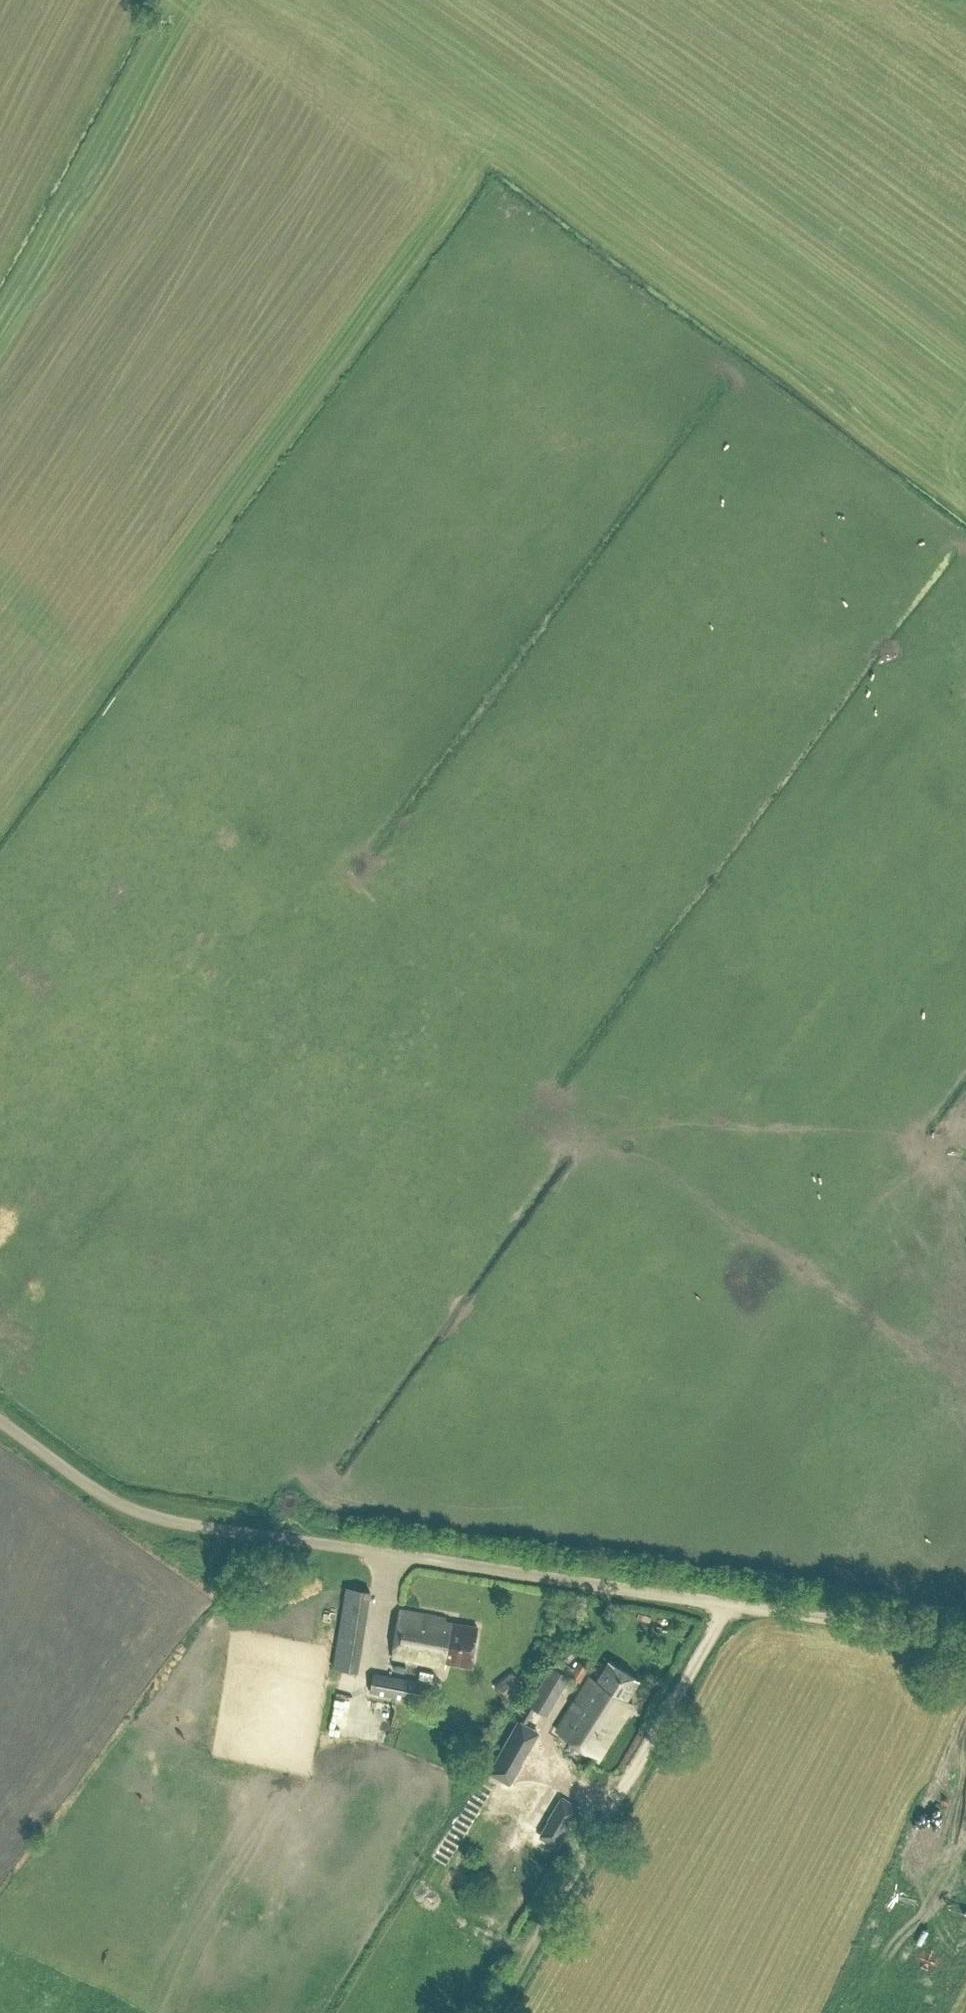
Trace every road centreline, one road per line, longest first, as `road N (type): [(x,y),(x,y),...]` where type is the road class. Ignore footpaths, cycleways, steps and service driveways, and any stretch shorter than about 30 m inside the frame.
road 1 (unclassified): [(965,1637),(149,1515),(109,1497),(0,1418)]
road 2 (track): [(725,1603),(490,2012)]

